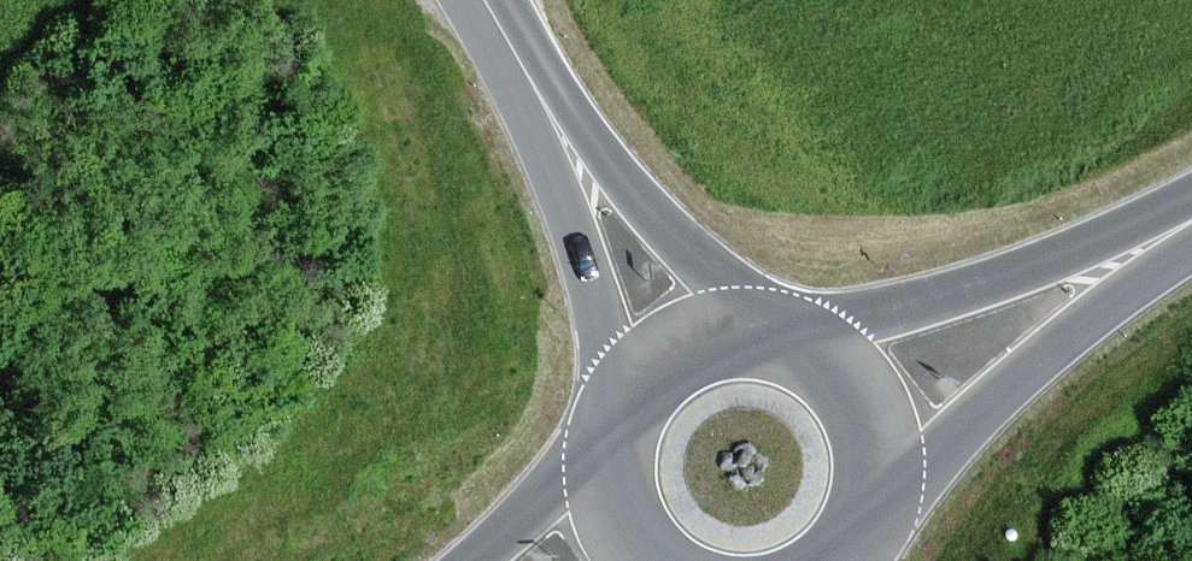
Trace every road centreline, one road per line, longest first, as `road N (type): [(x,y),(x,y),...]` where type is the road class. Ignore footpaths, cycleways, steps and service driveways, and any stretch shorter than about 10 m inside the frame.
road 1 (secondary): [(1191,211),(800,341)]
road 2 (secondary): [(879,504),(1191,236)]
road 3 (tertiary): [(768,332),(527,75)]
road 4 (tertiary): [(527,75),(632,393)]
road 5 (secondary): [(879,504),(884,455),(871,408),(841,368),(800,341)]
road 6 (secondary): [(614,434),(474,560)]
road 7 (secondary): [(768,332),(697,340),(660,362),(632,393)]
road 8 (secondary): [(614,434),(617,513),(647,560)]

